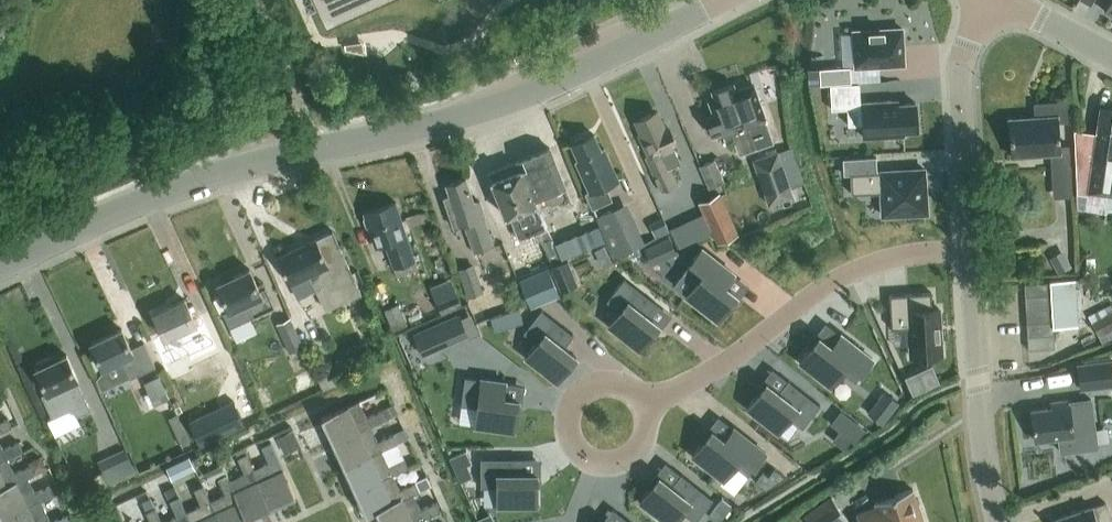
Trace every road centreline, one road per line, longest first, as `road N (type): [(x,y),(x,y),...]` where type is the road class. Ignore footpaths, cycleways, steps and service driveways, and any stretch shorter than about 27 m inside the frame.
road 1 (tertiary): [(0,271),(150,198),(526,97),(723,0)]
road 2 (residential): [(970,244),(918,250),(842,277),(722,366),(648,404)]
road 3 (tertiary): [(1005,521),(979,435),(970,244)]
road 4 (tertiary): [(970,244),(962,68),(995,0)]
road 5 (residential): [(601,380),(584,387),(564,417),(573,452),(587,464),(624,466),(639,456),(653,422),(648,404)]
road 6 (unclassified): [(999,0),(1111,58)]

